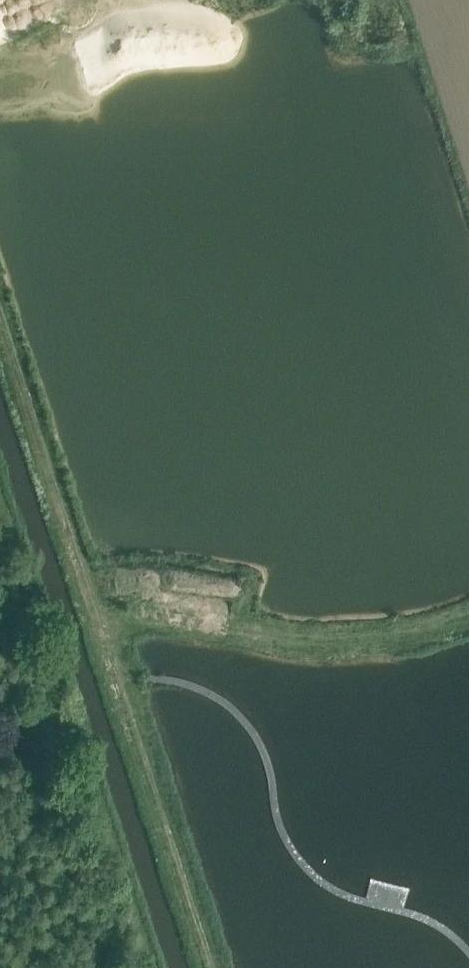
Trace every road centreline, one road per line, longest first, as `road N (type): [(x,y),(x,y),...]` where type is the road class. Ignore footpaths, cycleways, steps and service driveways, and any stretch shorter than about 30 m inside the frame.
road 1 (track): [(0,525),(53,678),(49,709),(73,728),(153,967)]

